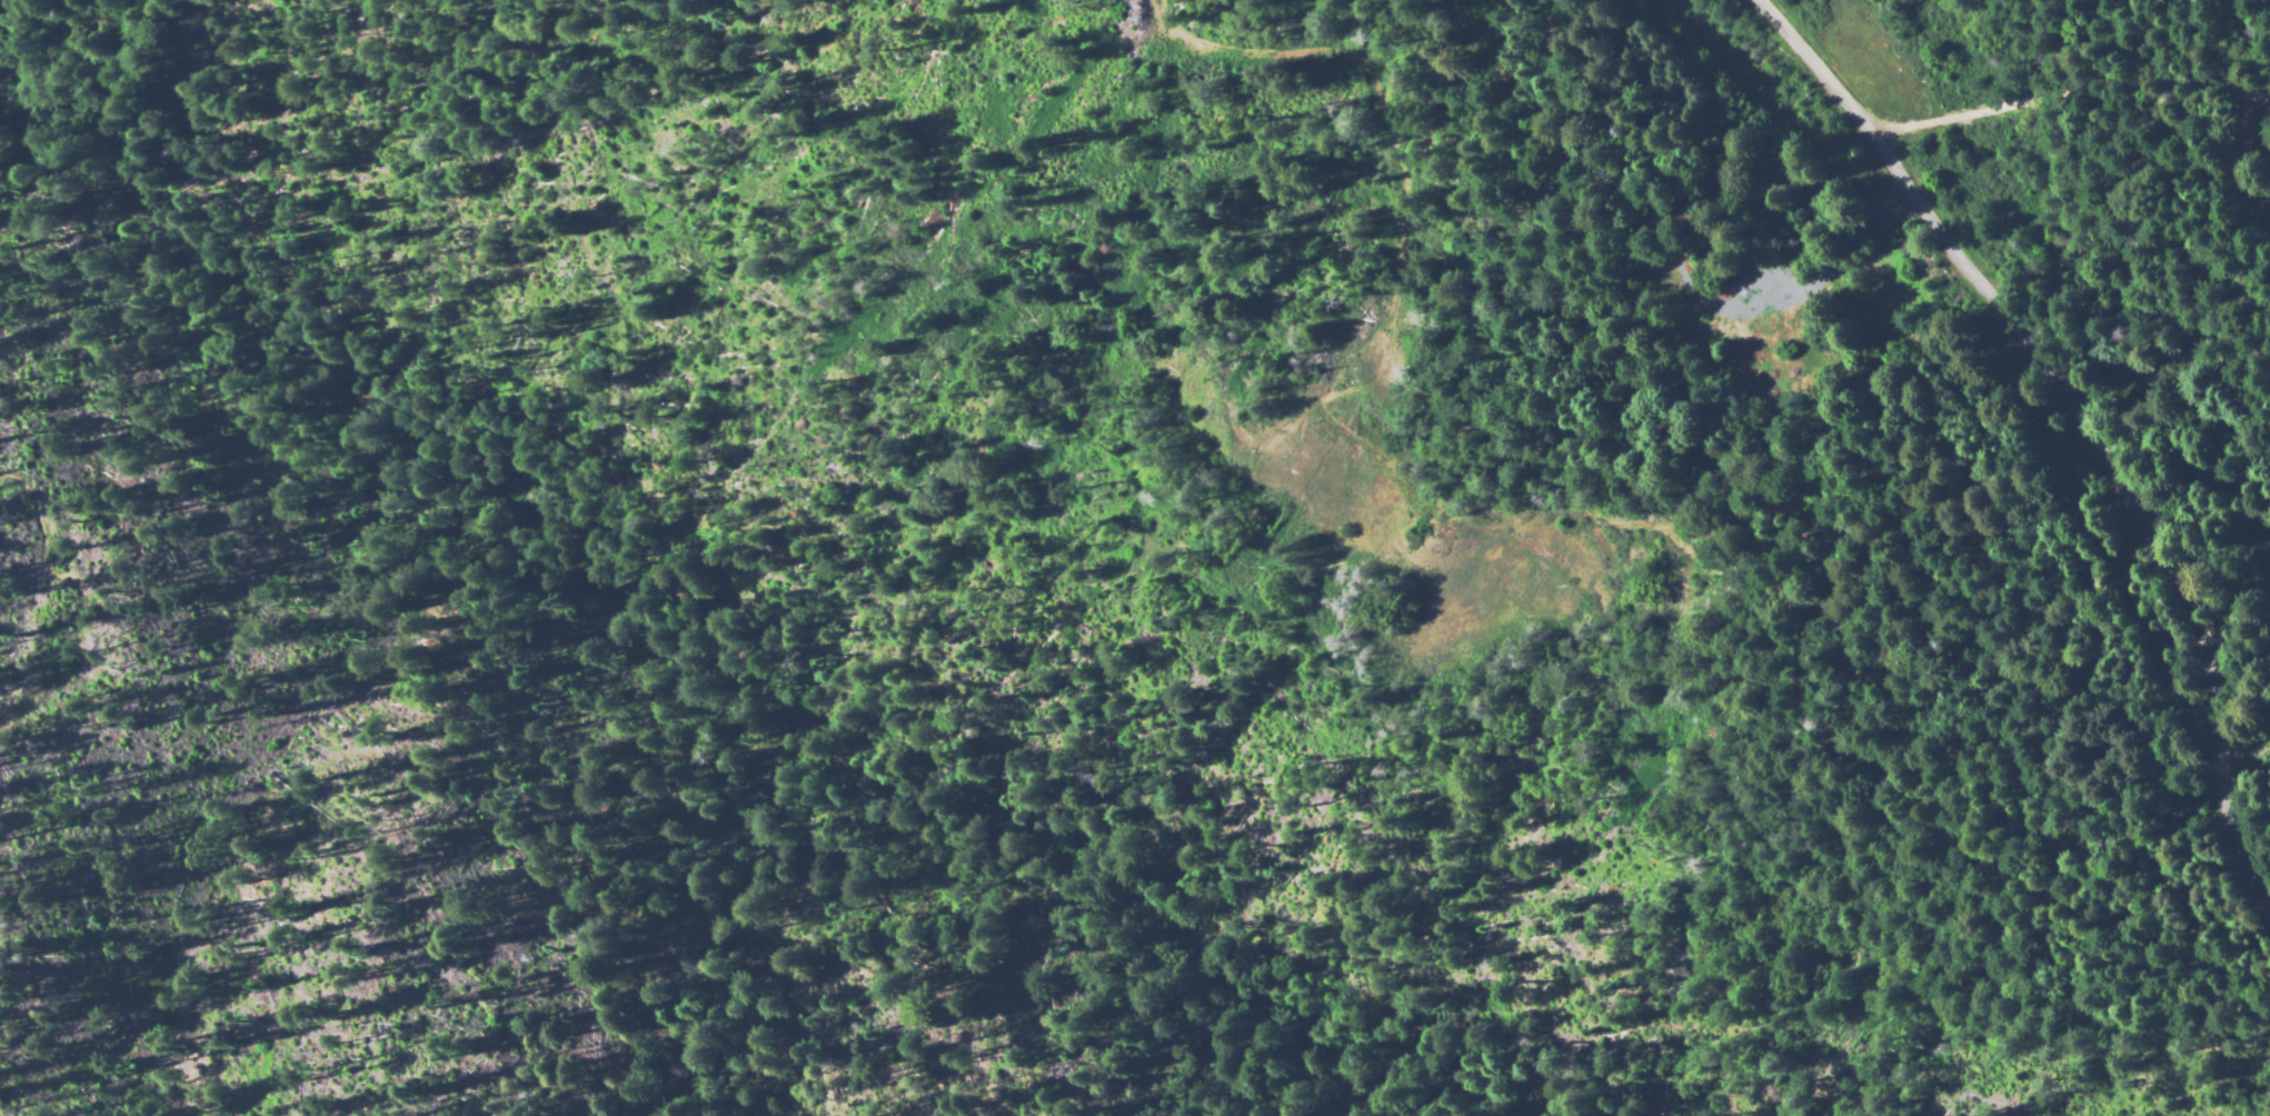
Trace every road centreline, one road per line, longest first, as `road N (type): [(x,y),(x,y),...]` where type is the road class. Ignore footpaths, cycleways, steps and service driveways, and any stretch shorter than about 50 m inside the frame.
road 1 (residential): [(2269,894),(2229,790),(2211,662),(2124,492),(2048,368),(1761,0)]

